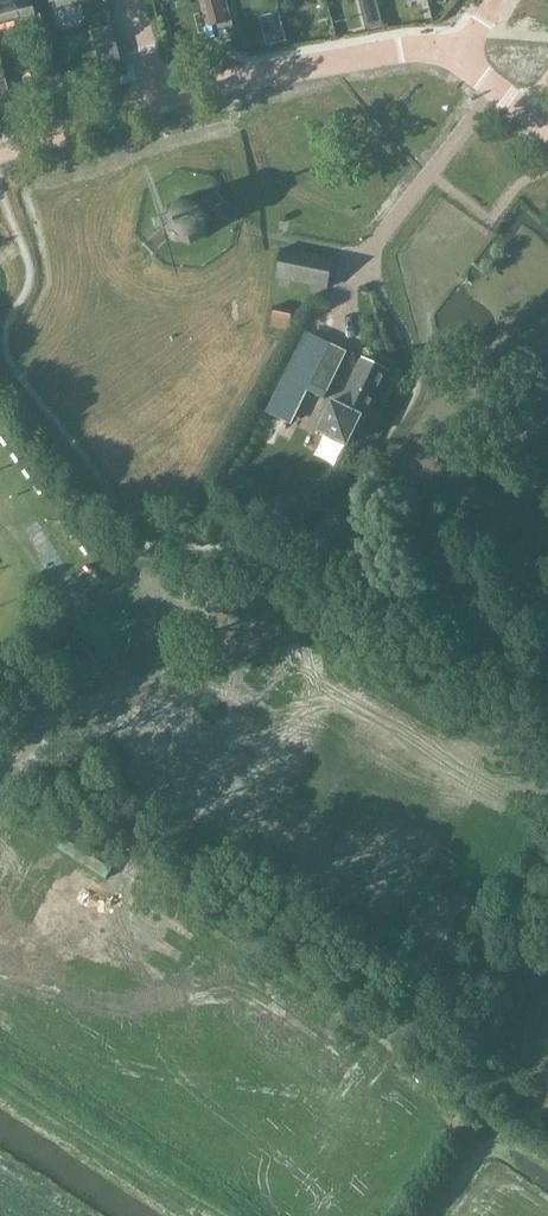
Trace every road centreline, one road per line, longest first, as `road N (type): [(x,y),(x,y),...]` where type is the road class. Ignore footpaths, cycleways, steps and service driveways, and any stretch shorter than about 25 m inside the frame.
road 1 (residential): [(158,102),(317,61),(411,48),(462,57)]
road 2 (residential): [(0,151),(158,102)]

